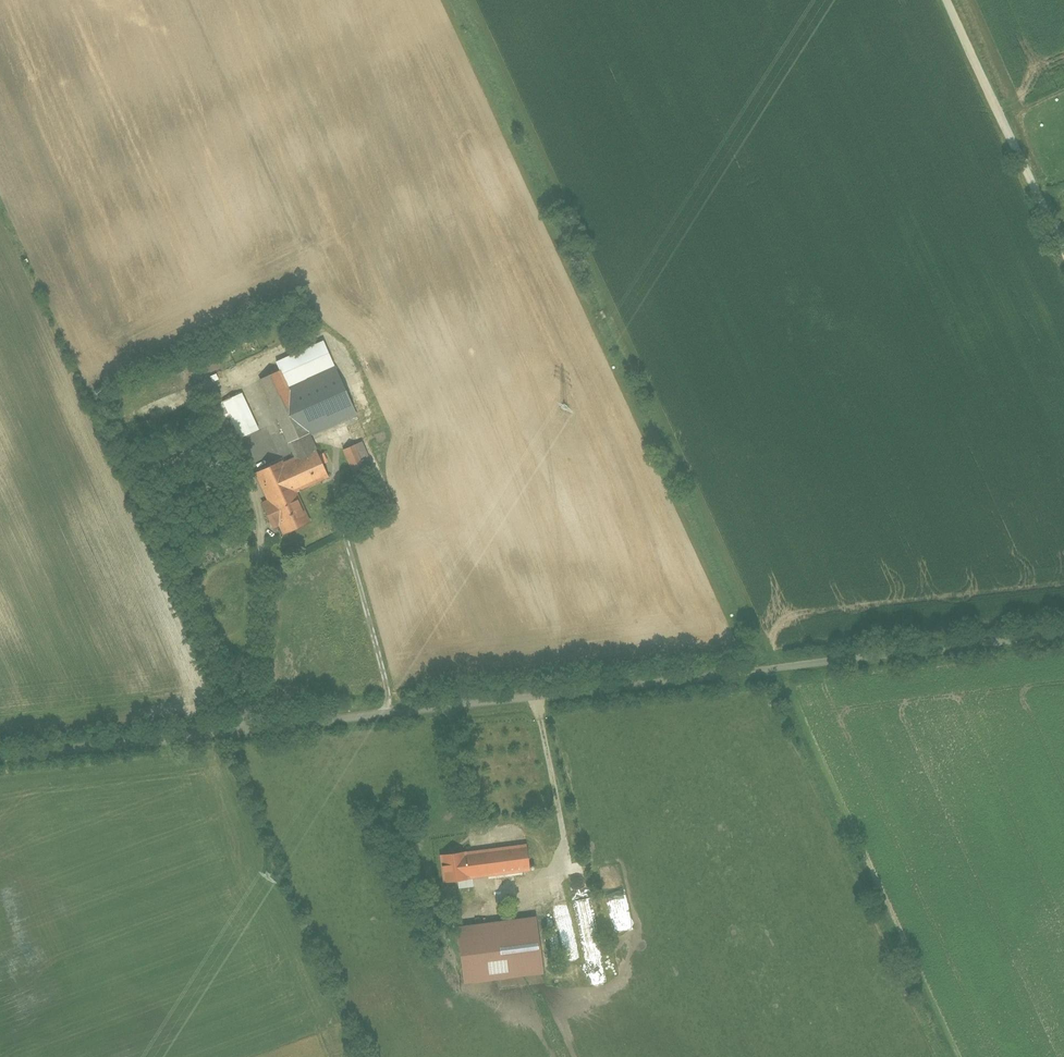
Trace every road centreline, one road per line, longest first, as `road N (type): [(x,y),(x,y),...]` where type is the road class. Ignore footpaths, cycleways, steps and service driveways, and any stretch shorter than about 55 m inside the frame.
road 1 (unclassified): [(1063,634),(0,758)]
road 2 (track): [(948,0),(1063,254)]

